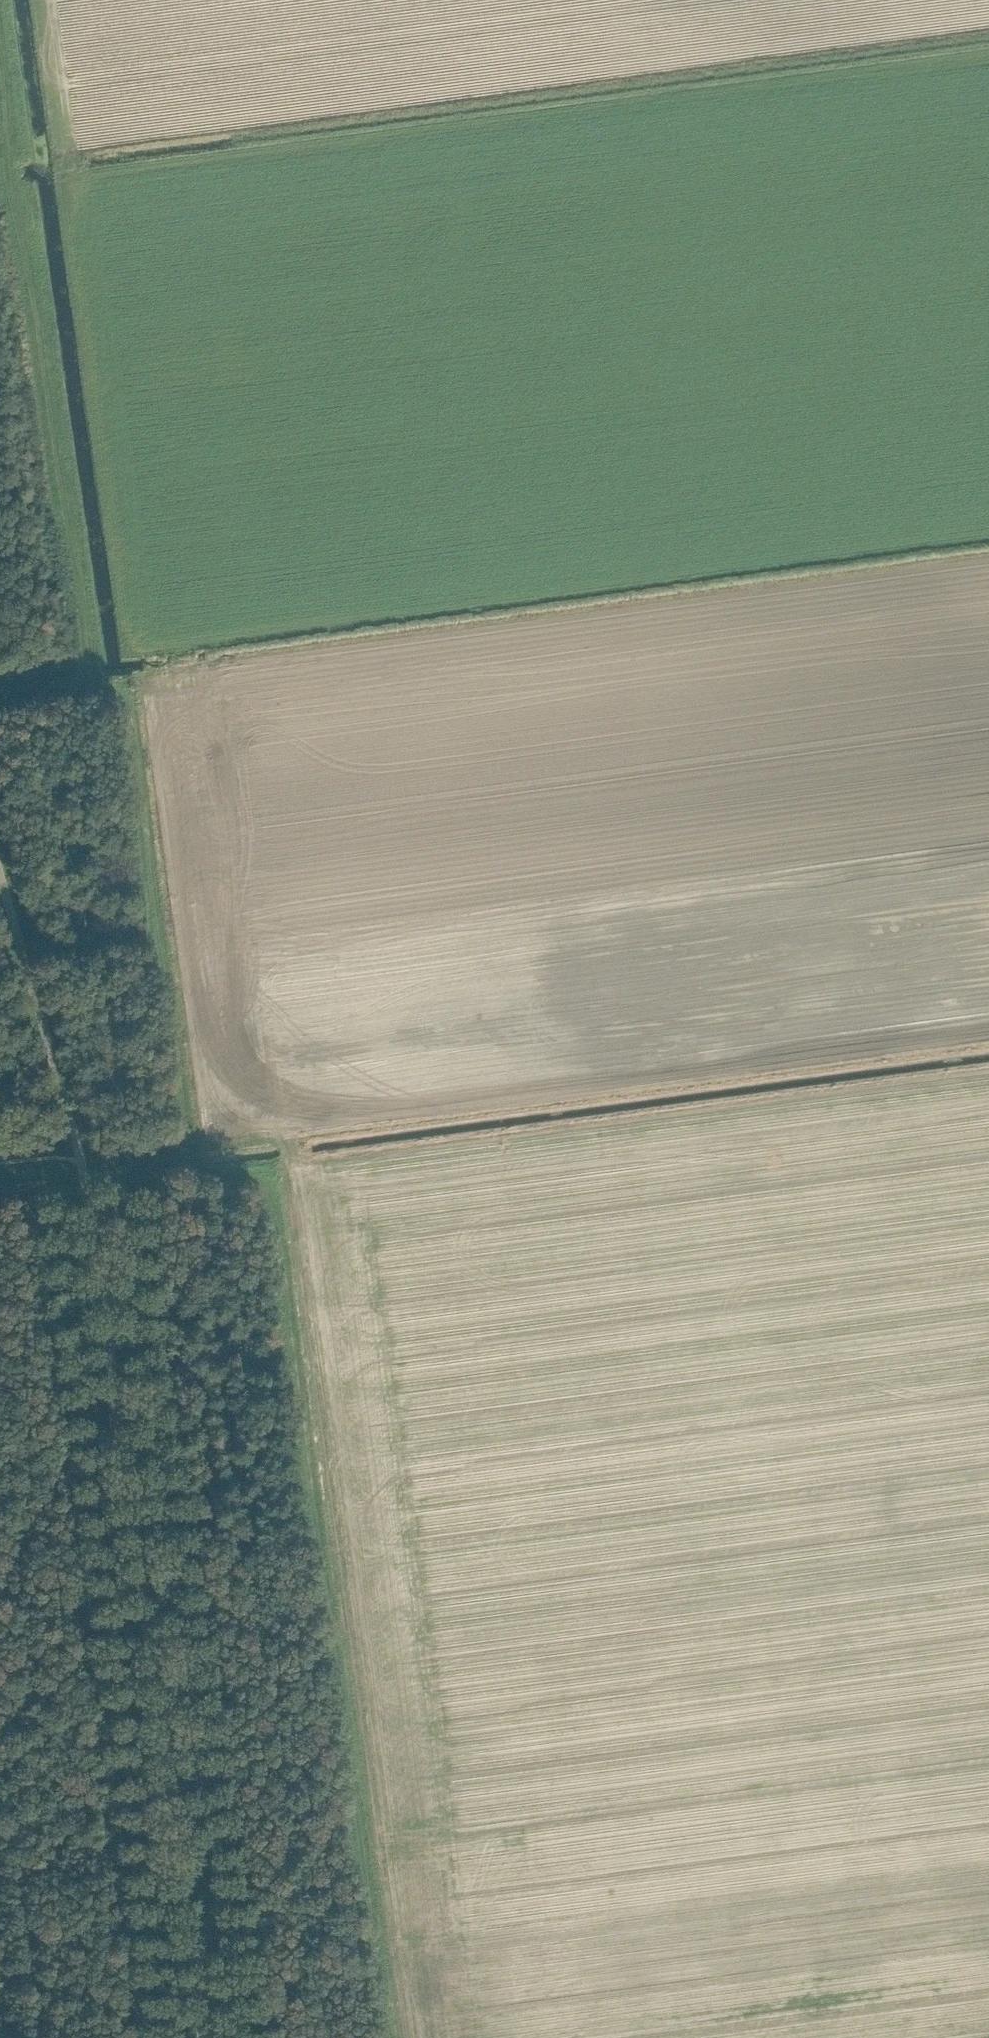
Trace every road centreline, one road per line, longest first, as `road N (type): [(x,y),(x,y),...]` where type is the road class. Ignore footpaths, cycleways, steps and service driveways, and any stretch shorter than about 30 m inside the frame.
road 1 (track): [(190,1155),(125,693),(93,683),(0,72)]
road 2 (track): [(386,2037),(276,1227),(258,1198),(211,1176),(190,1155)]

